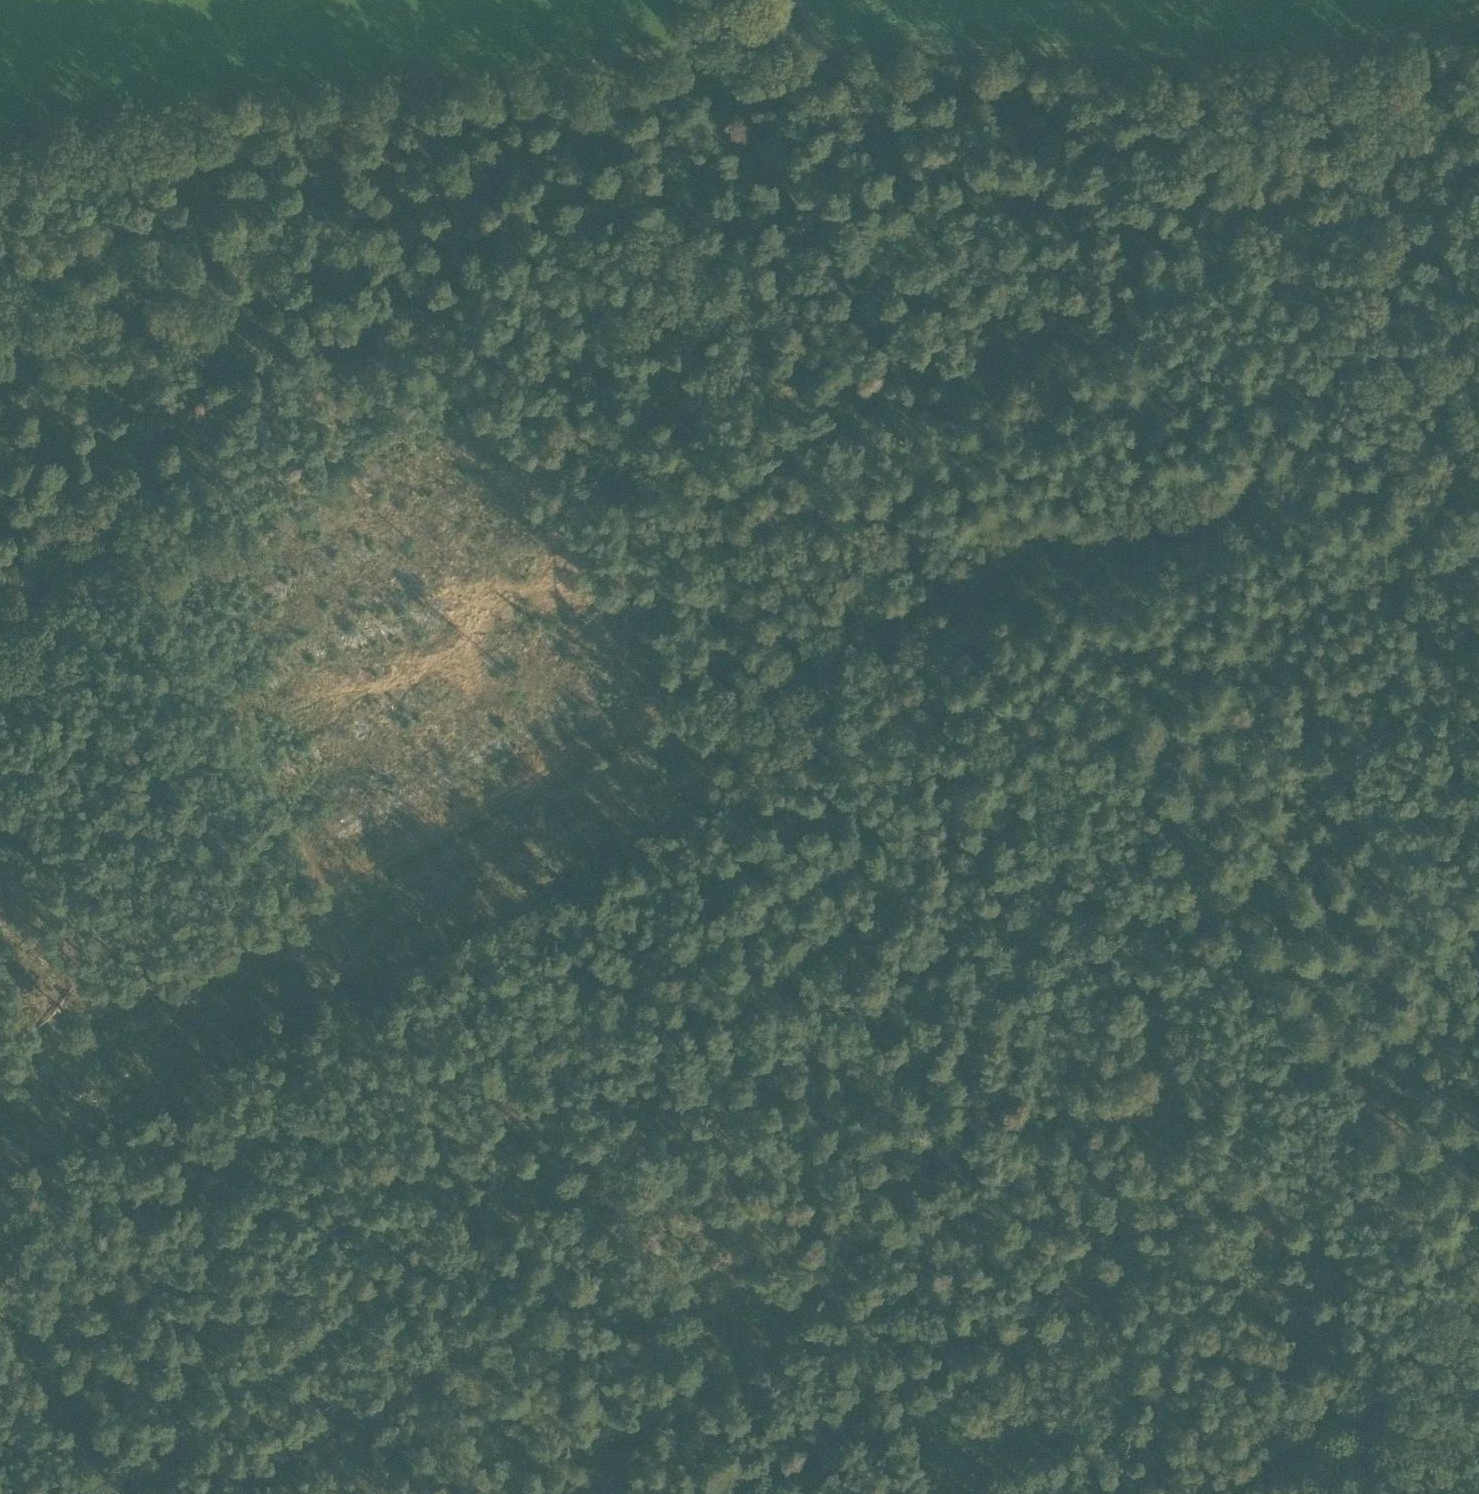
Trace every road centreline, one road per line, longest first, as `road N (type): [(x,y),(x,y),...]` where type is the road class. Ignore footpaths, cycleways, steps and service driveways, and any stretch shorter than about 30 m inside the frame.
road 1 (track): [(790,1493),(1390,1111),(1478,1167)]
road 2 (track): [(0,160),(100,114),(223,83),(773,56)]
road 3 (track): [(1472,20),(1410,41),(1254,55),(773,56)]
road 4 (track): [(125,1493),(0,1294)]

